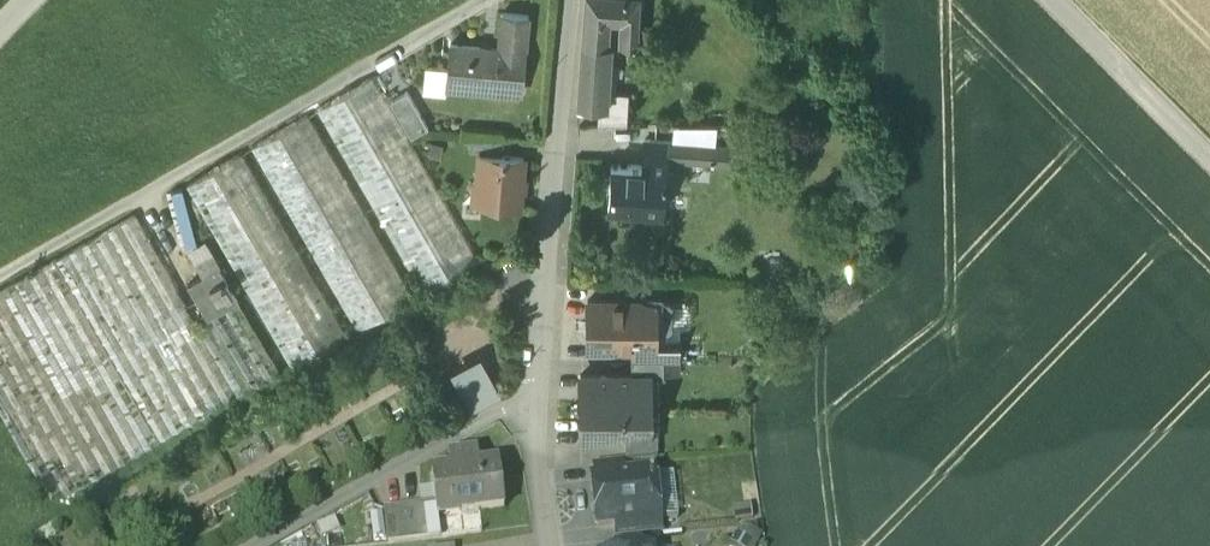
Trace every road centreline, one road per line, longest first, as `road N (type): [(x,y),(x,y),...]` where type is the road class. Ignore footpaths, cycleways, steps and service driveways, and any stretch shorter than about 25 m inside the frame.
road 1 (residential): [(572,0),(531,391),(551,545)]
road 2 (unclassified): [(1209,171),(1044,0)]

